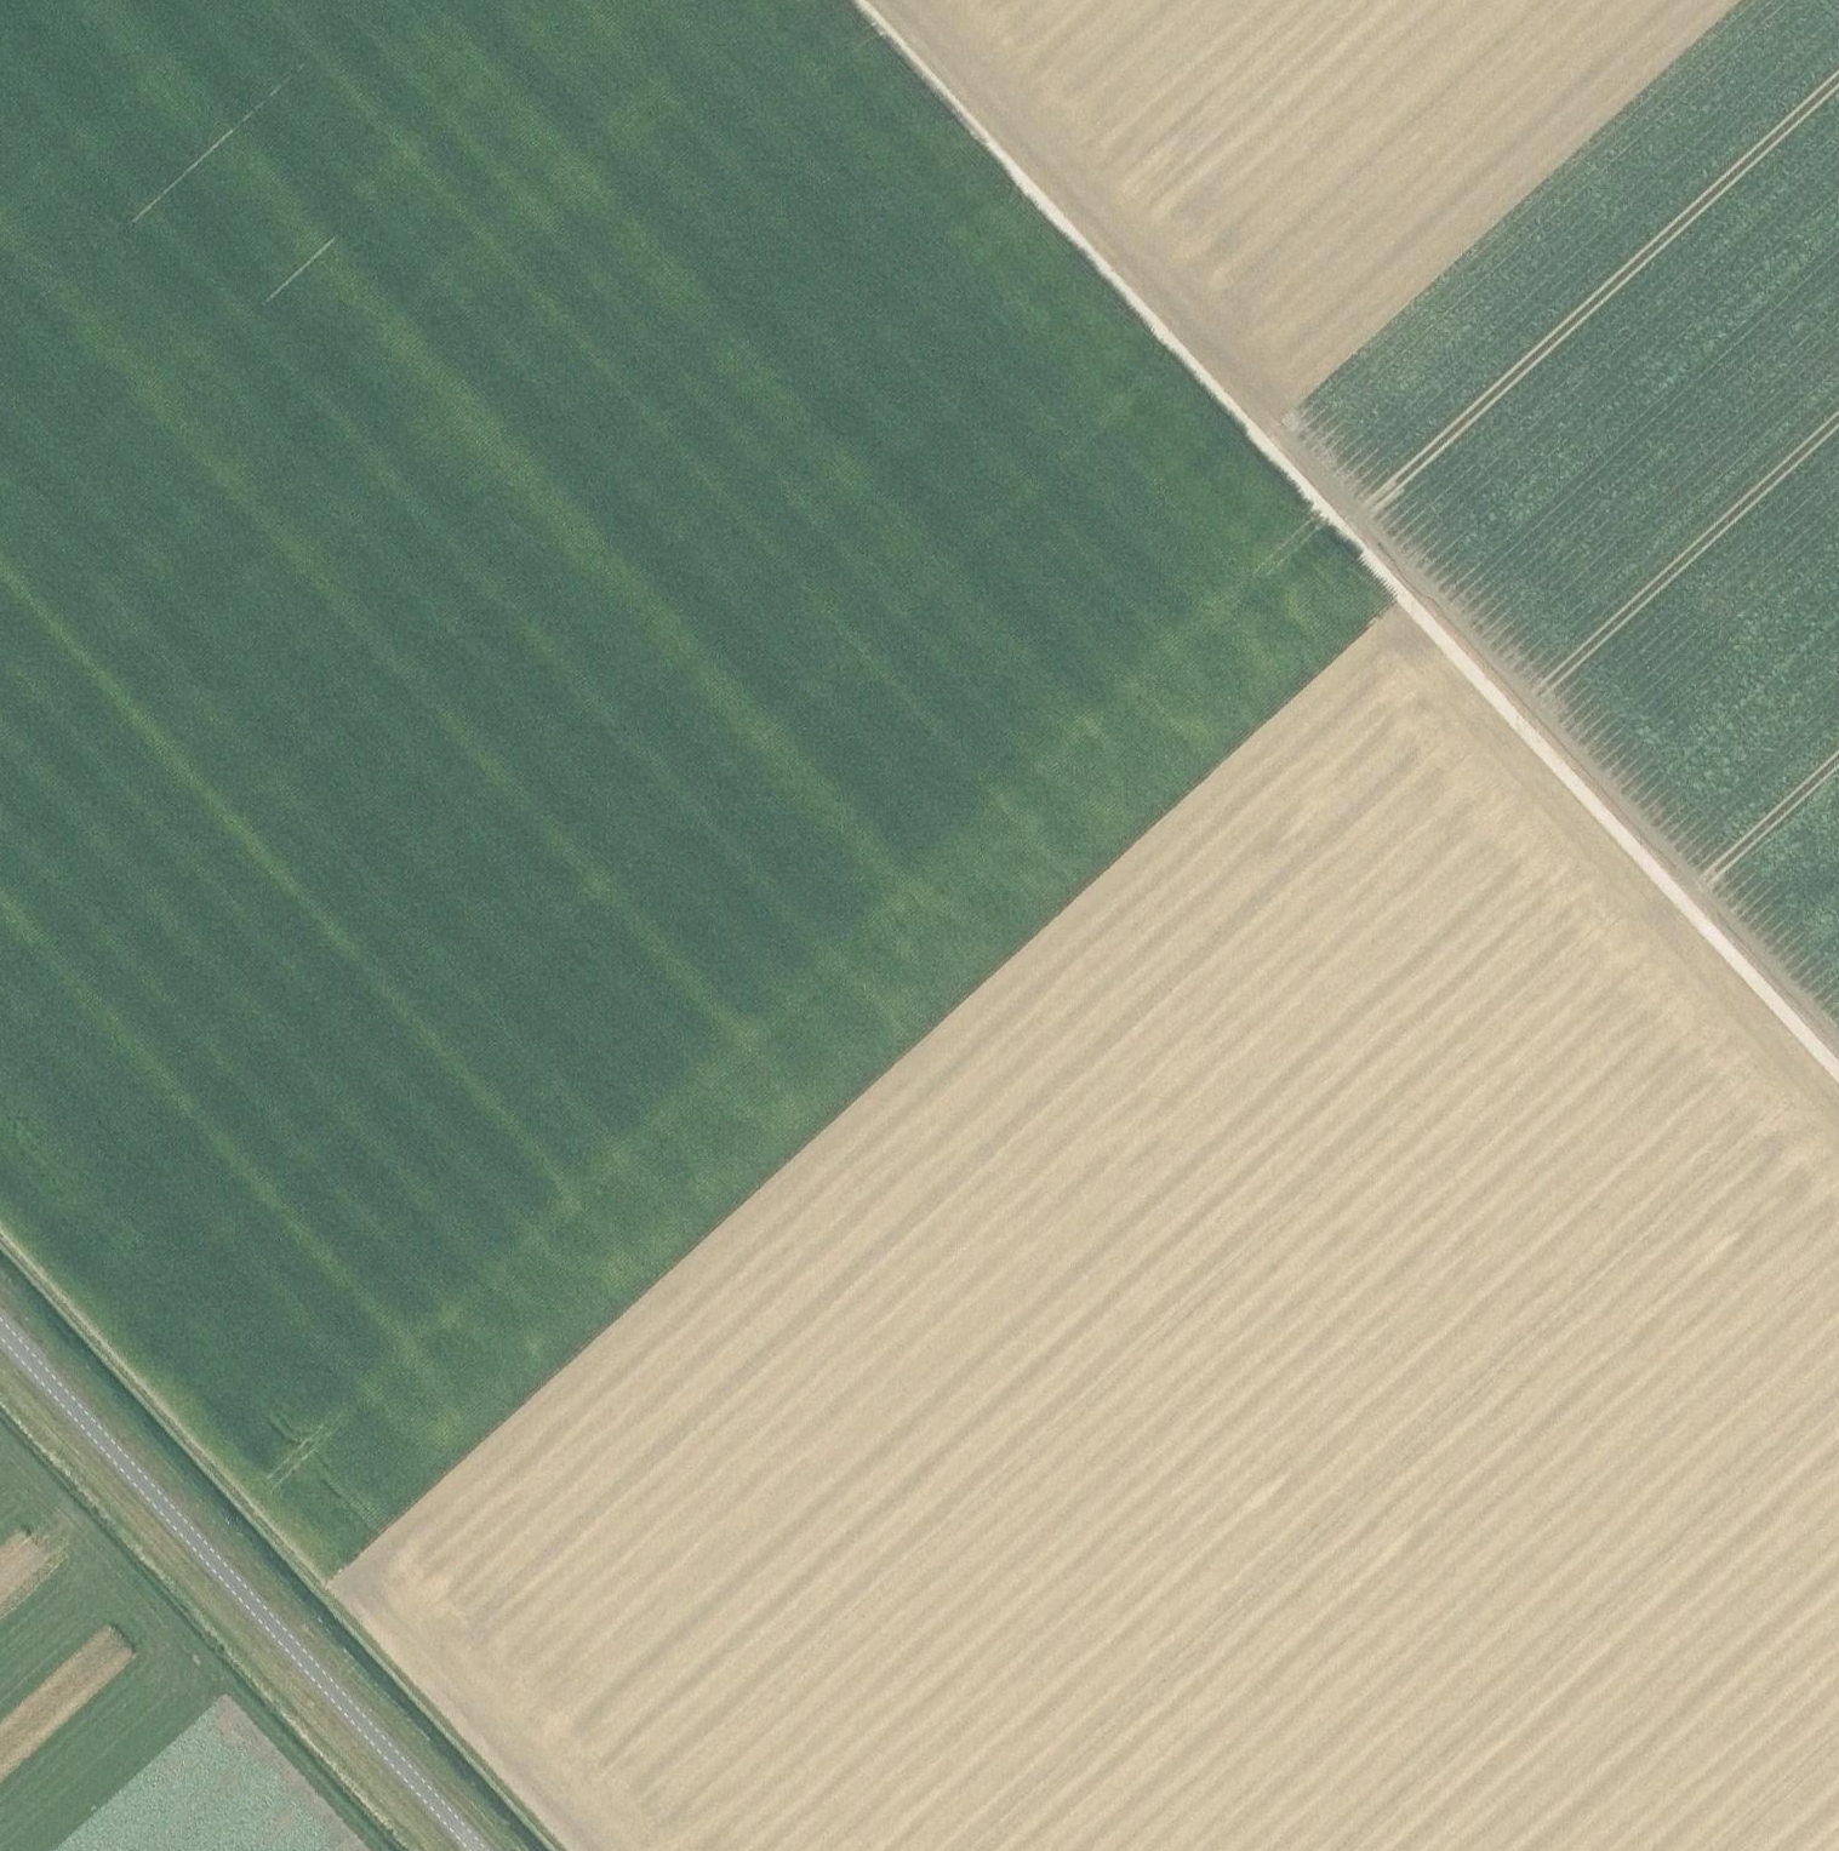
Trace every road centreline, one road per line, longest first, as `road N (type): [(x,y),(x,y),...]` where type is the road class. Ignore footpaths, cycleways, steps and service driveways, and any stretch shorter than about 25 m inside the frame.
road 1 (unclassified): [(476,1850),(0,1330)]

